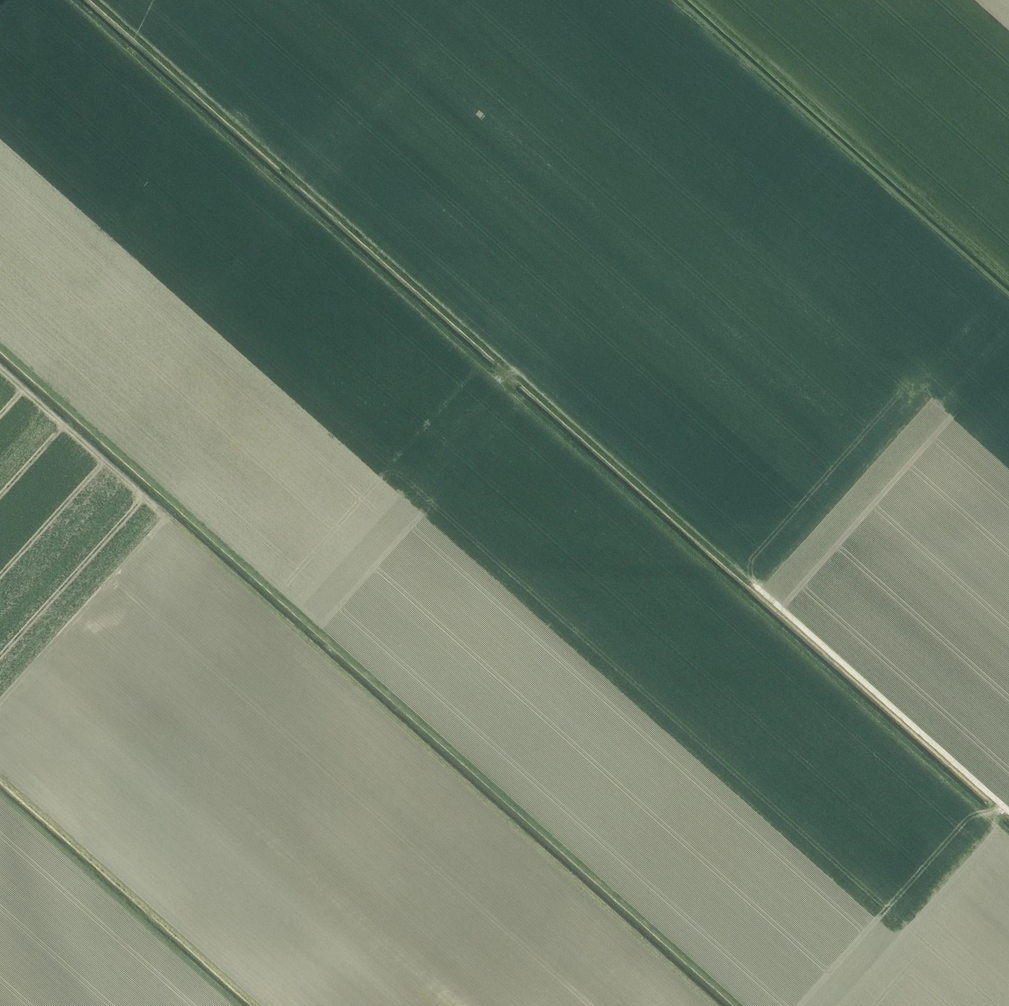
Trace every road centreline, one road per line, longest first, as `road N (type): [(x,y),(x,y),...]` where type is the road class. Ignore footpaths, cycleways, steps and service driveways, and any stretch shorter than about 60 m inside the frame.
road 1 (track): [(1008,811),(754,584)]

